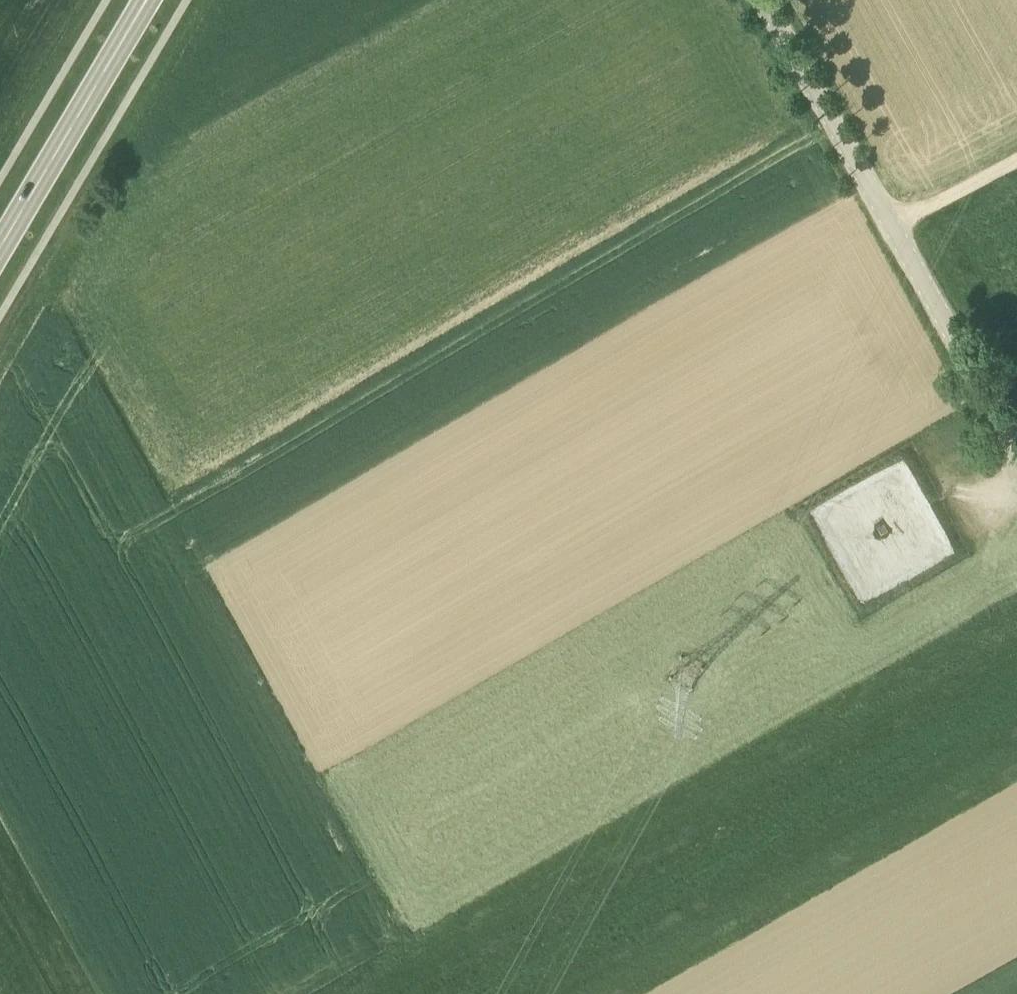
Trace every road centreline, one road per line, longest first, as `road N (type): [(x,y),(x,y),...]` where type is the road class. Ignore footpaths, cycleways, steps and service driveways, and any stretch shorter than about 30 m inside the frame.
road 1 (unclassified): [(1016,446),(763,0)]
road 2 (primary): [(0,248),(146,0)]
road 3 (track): [(1016,159),(891,227)]

